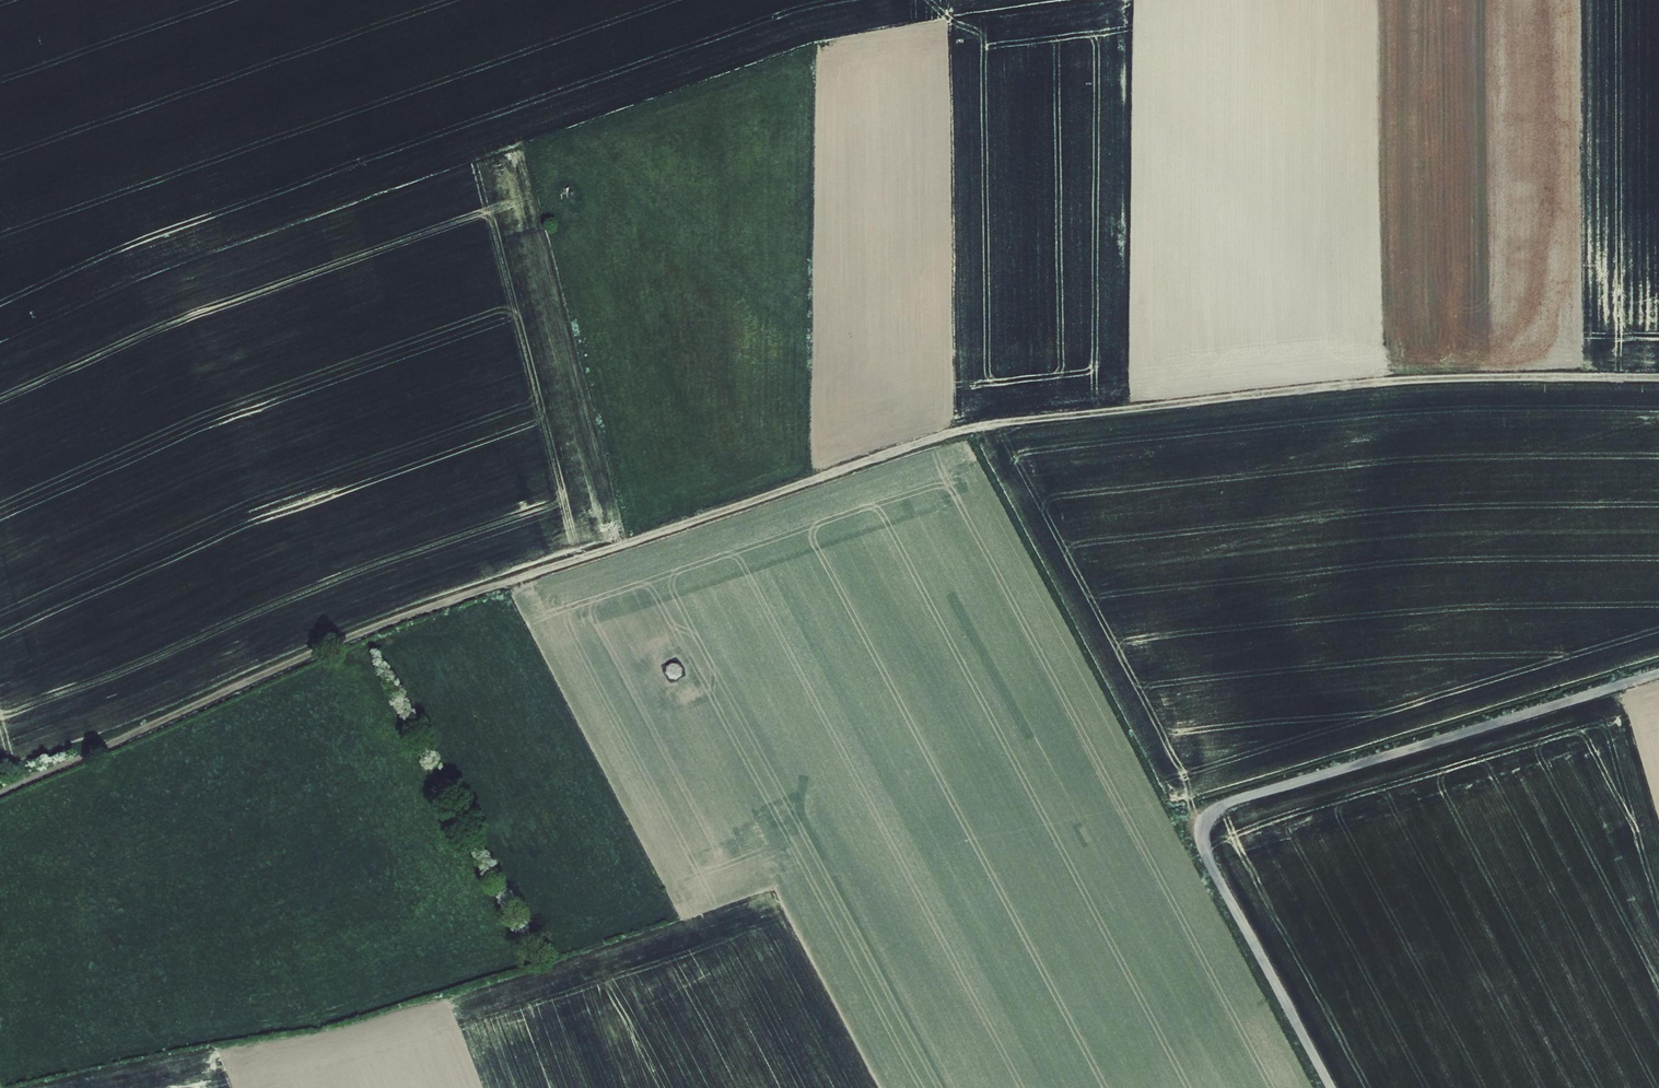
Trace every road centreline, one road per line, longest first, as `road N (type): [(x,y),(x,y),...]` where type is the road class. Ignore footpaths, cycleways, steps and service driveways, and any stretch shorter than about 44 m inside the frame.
road 1 (track): [(1658,376),(1383,380),(970,428),(374,628),(0,793)]
road 2 (track): [(1658,674),(1221,805),(1202,827),(1209,856),(1330,1087)]

